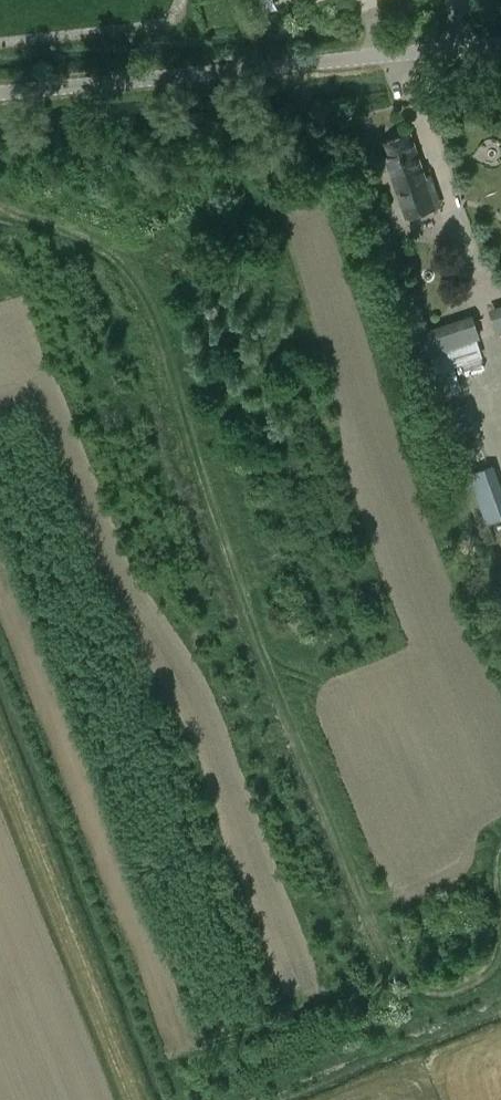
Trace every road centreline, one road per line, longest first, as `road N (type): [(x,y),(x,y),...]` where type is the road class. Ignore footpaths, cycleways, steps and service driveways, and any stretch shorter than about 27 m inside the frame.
road 1 (unclassified): [(0,104),(500,55)]

